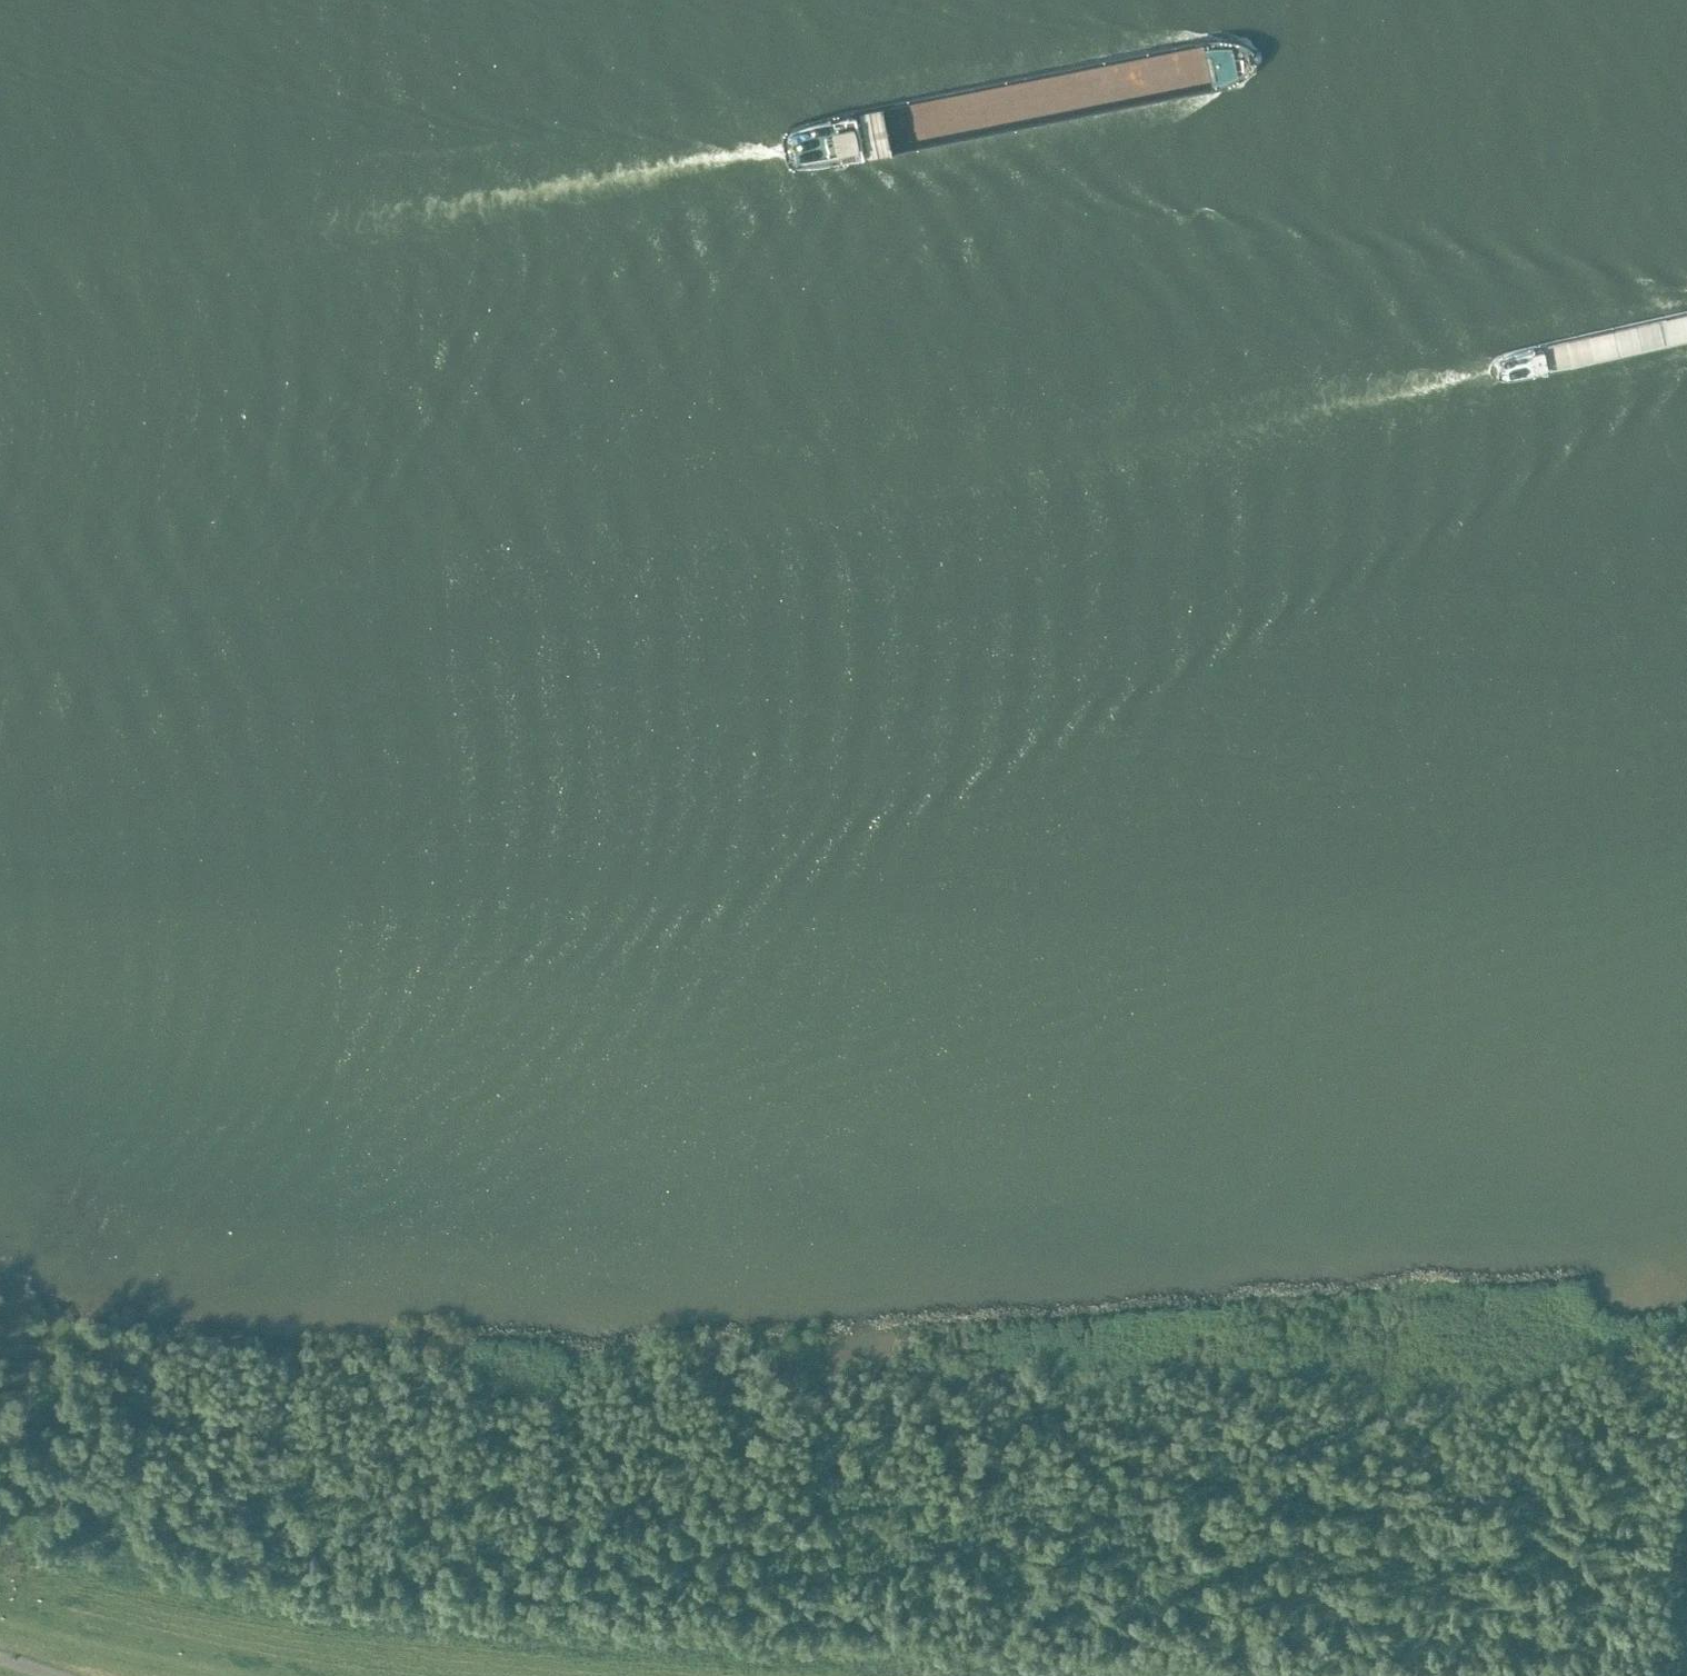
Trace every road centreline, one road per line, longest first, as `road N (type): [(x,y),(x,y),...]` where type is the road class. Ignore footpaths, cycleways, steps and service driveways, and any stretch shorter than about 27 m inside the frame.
road 1 (track): [(257,1675),(0,1618)]

